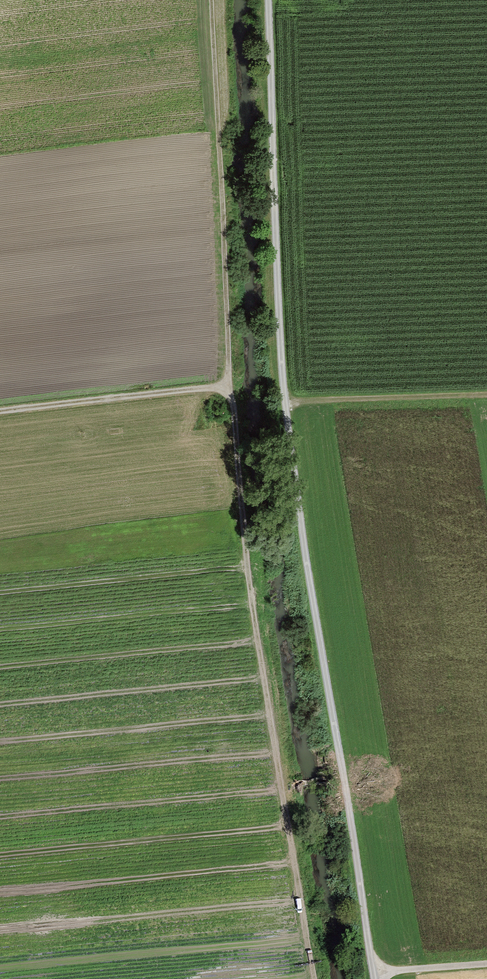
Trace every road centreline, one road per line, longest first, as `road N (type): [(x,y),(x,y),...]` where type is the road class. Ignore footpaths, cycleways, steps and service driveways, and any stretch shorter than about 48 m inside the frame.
road 1 (track): [(375,978),(289,455),(277,307),(269,0)]
road 2 (track): [(211,0),(225,204),(223,386),(0,413)]
road 3 (track): [(223,386),(259,677),(310,978)]
road 4 (track): [(285,403),(486,396)]

